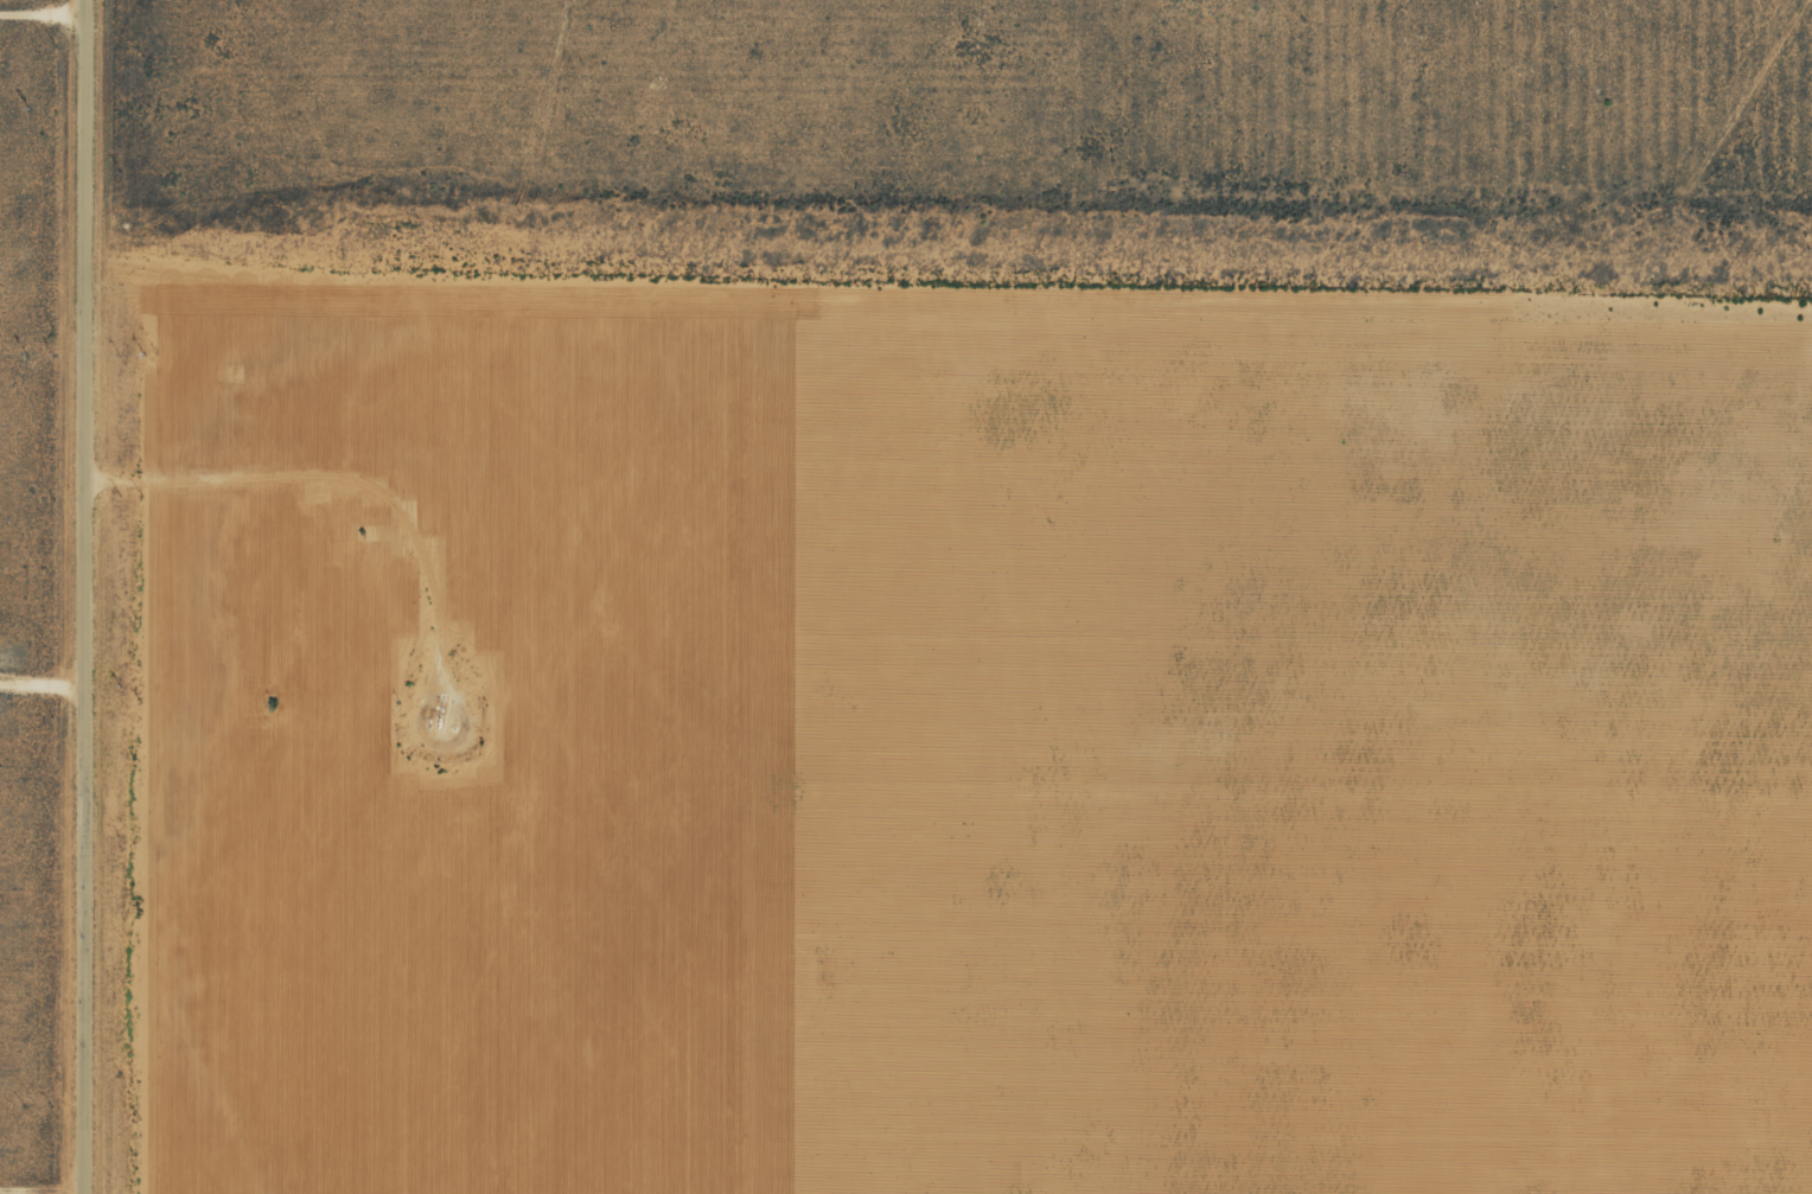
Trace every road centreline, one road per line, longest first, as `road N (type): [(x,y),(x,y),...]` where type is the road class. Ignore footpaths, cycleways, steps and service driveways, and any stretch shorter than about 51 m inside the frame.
road 1 (residential): [(73,1193),(68,0)]

